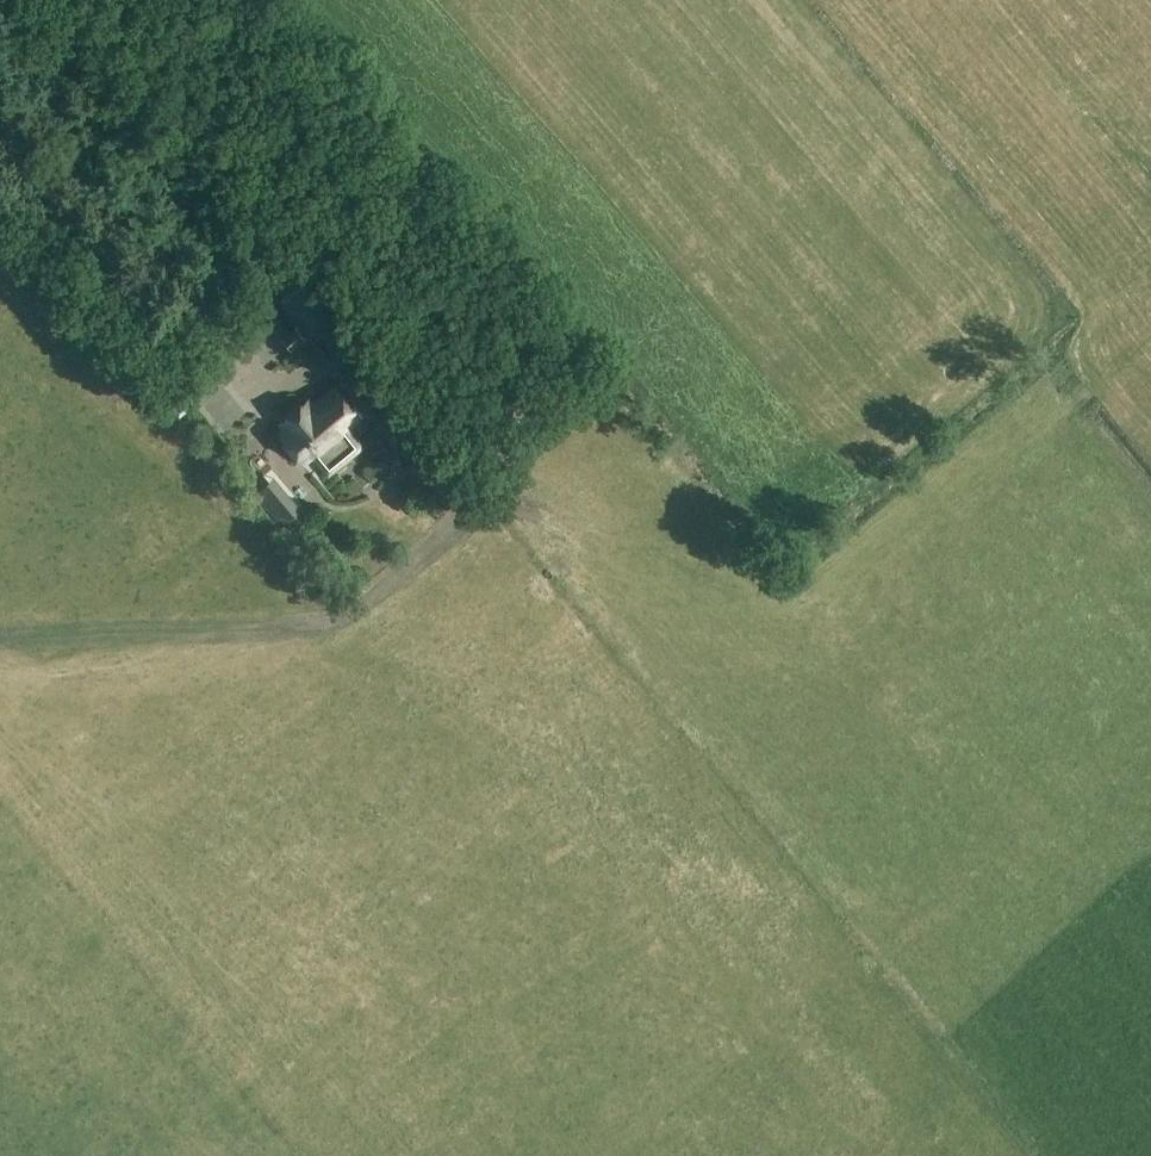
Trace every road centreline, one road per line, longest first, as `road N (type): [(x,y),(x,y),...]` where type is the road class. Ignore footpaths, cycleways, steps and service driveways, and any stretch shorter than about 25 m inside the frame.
road 1 (track): [(0,70),(255,373)]

